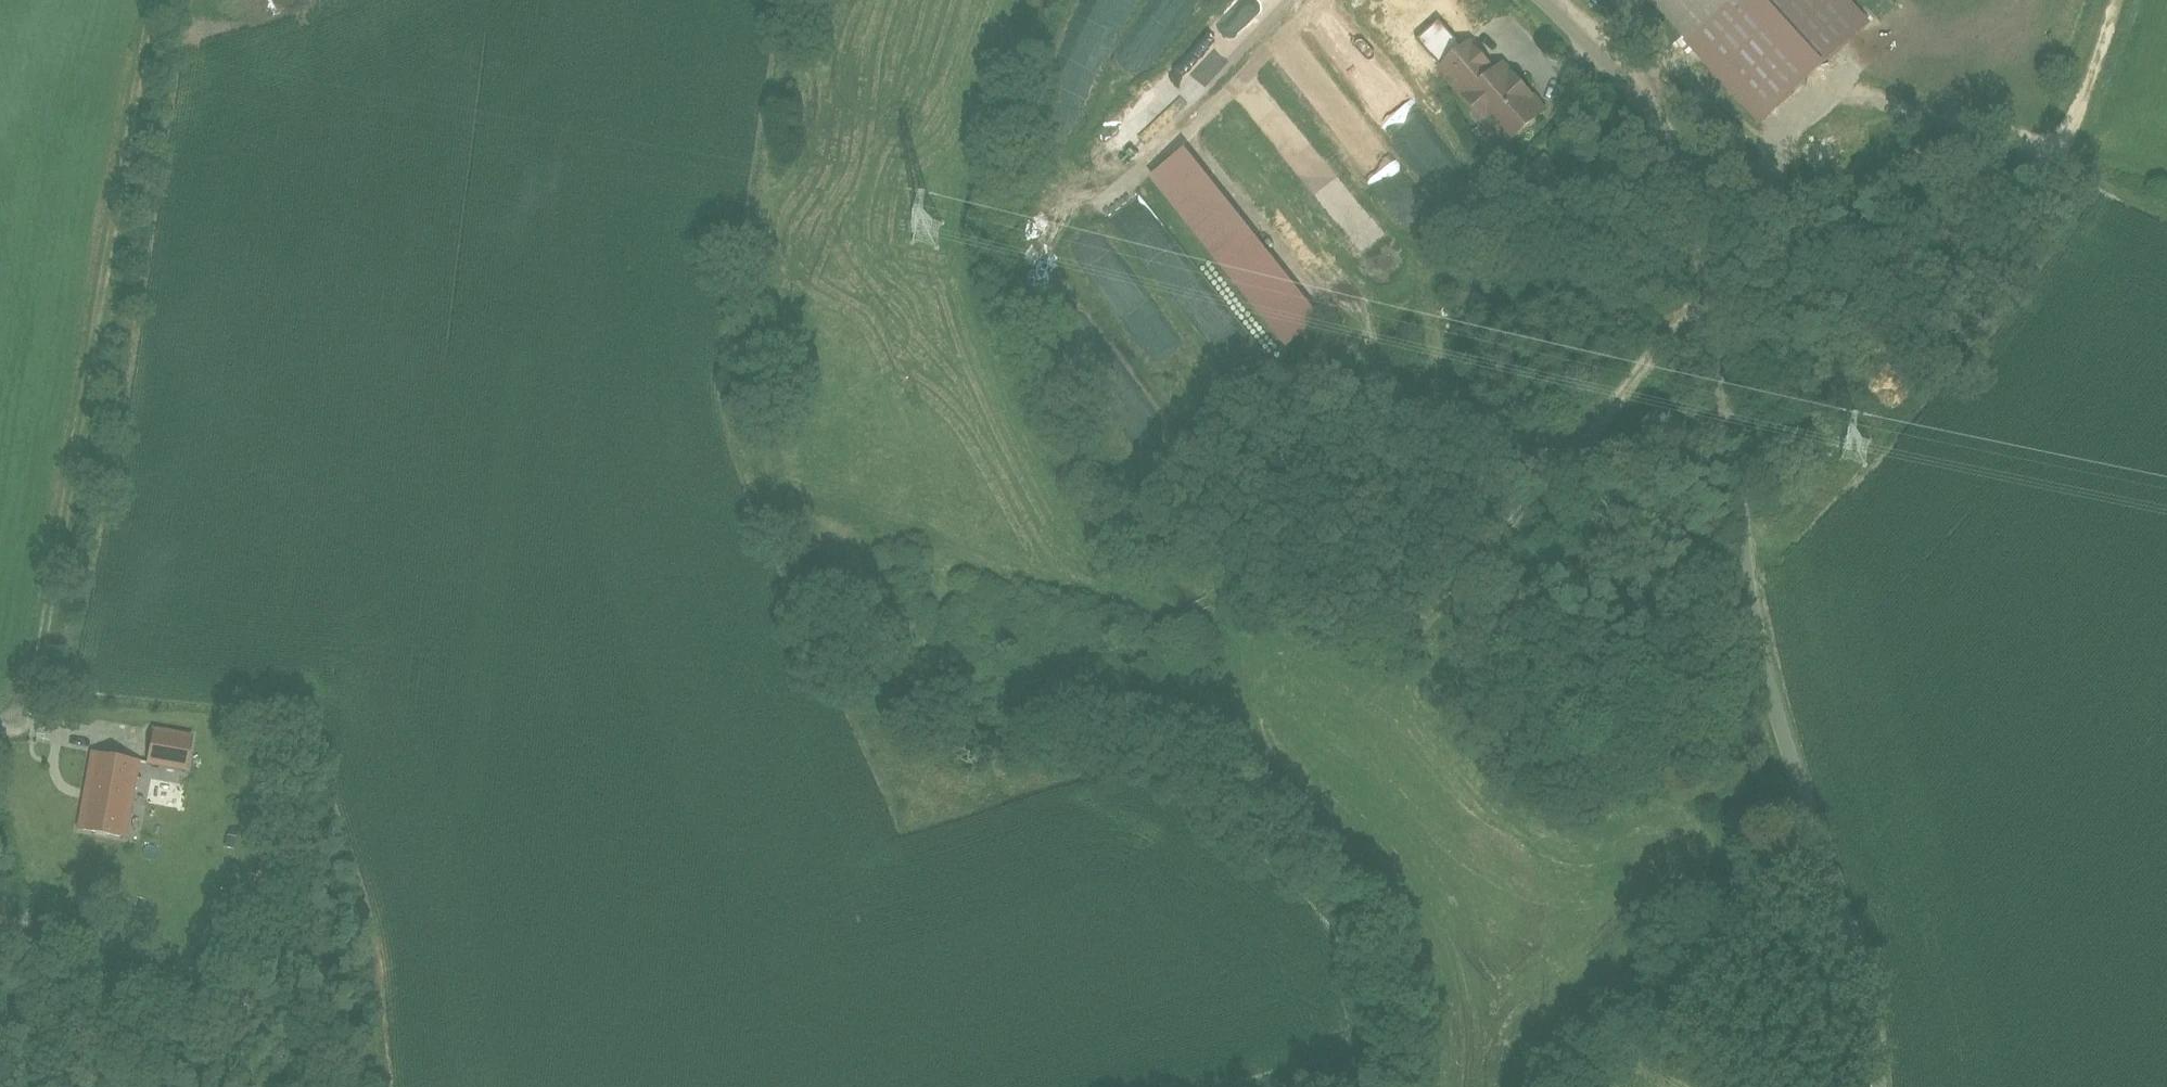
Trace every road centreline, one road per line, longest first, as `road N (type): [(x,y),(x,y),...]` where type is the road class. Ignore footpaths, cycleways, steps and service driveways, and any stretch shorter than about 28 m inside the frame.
road 1 (residential): [(1877,1086),(1725,512),(1715,273),(1699,181),(1673,107),(1561,0)]
road 2 (track): [(172,0),(24,723)]

